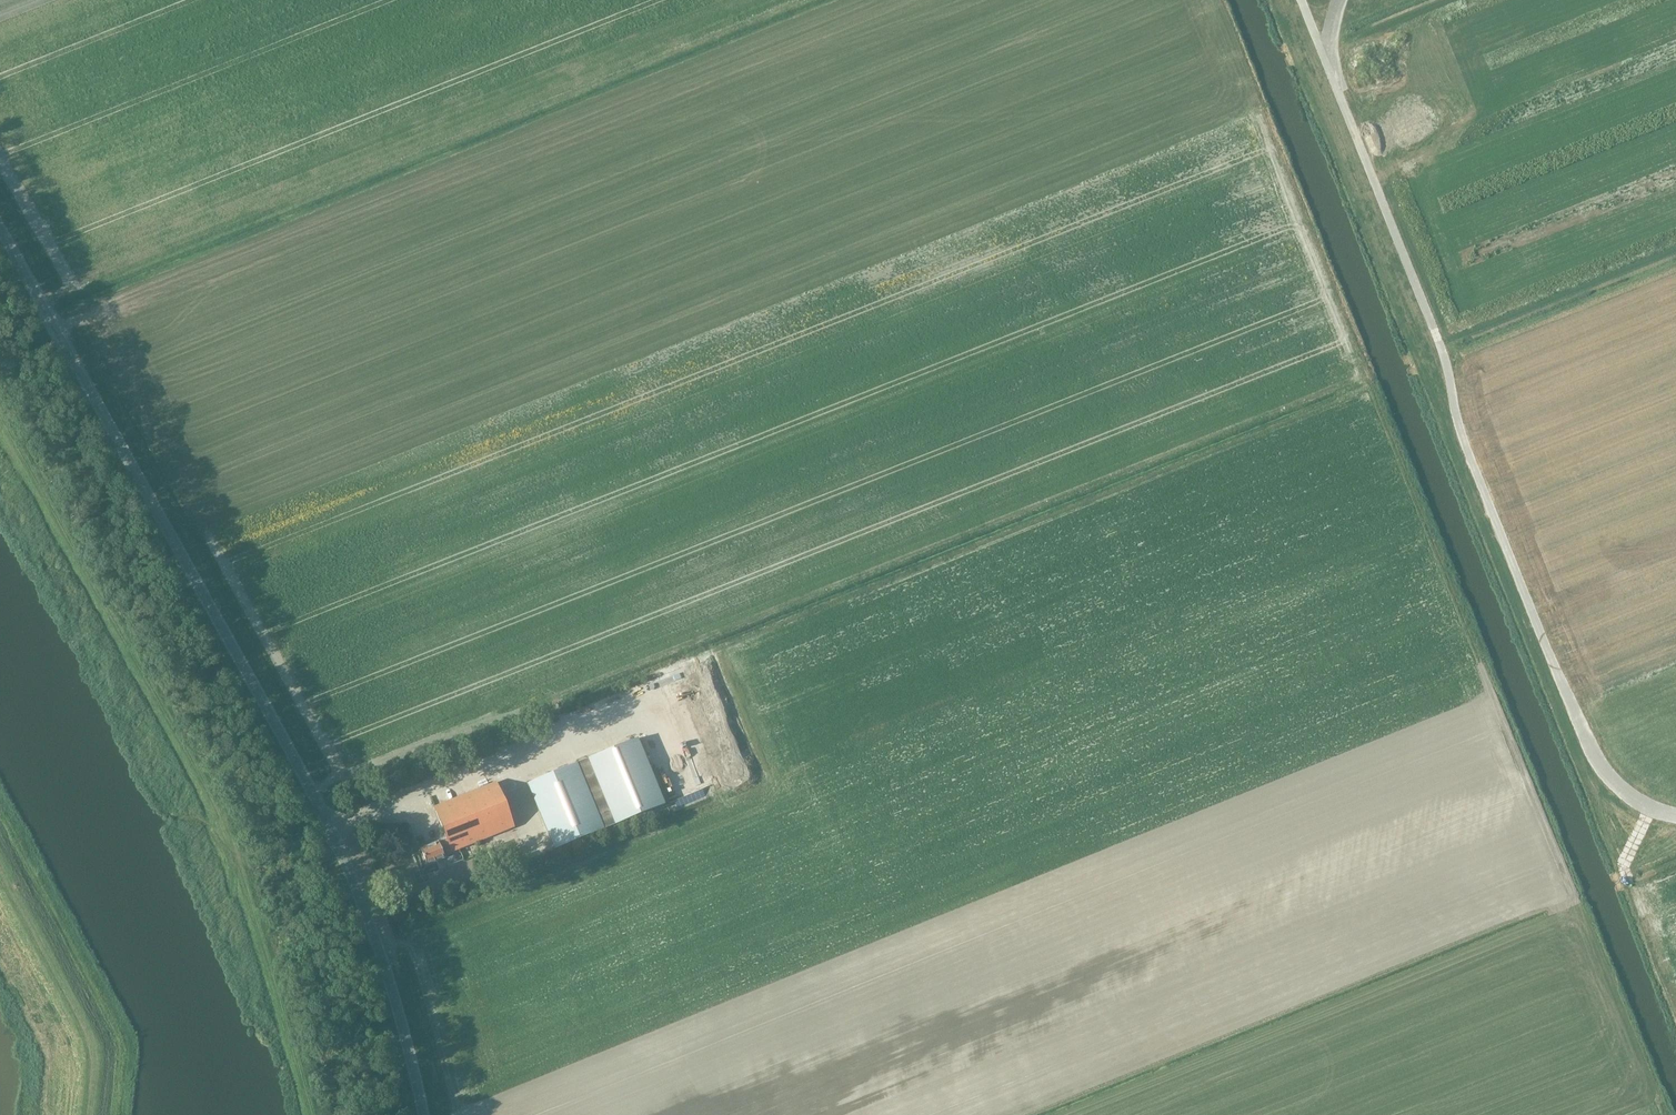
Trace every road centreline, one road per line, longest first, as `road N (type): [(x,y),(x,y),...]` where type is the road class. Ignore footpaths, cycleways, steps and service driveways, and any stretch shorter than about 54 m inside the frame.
road 1 (unclassified): [(423,1114),(387,978),(329,828),(0,229)]

